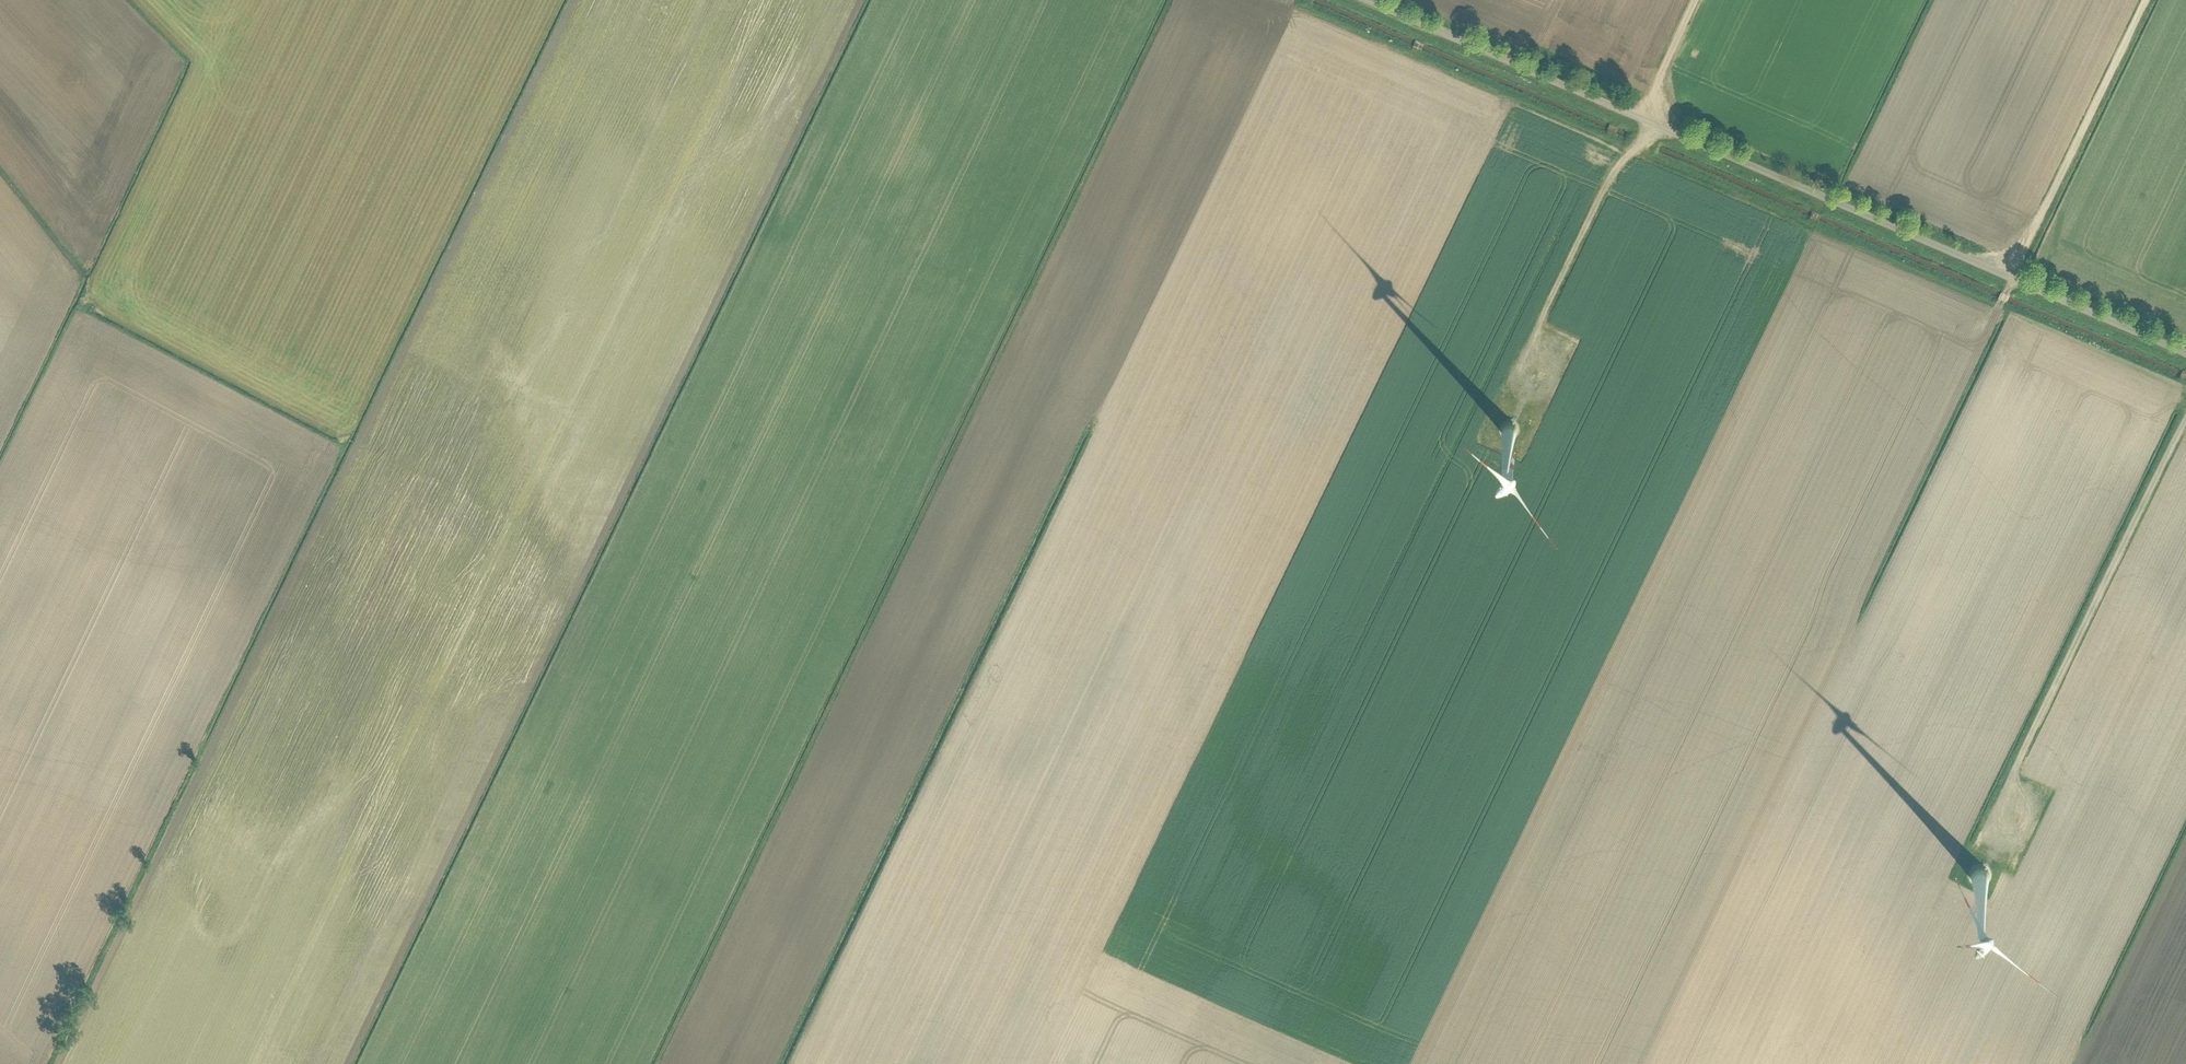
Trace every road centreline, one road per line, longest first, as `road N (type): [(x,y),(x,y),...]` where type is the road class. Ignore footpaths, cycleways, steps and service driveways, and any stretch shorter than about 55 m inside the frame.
road 1 (unclassified): [(1372,0),(2185,349)]
road 2 (track): [(2185,415),(1986,828)]
road 3 (track): [(1520,368),(1605,178),(1649,119),(1663,65),(1694,0)]
road 4 (track): [(1995,267),(2038,220),(2145,0)]

